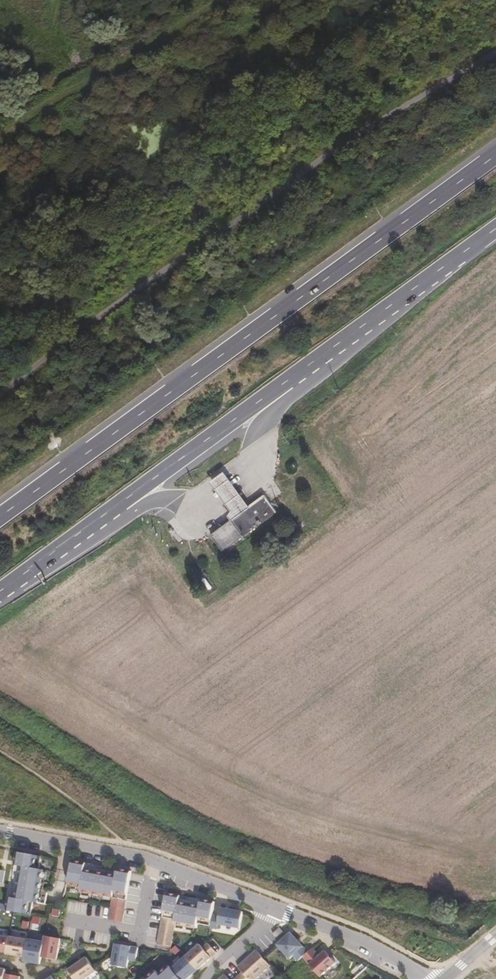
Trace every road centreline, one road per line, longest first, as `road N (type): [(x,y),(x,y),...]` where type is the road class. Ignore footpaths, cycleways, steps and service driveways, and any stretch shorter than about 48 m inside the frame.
road 1 (trunk): [(495,150),(0,515)]
road 2 (trunk): [(0,592),(495,228)]
road 3 (unknown): [(122,504),(176,501),(211,510),(261,474),(256,441),(290,379)]
road 4 (residential): [(424,978),(356,935),(280,905)]
road 5 (residential): [(151,862),(0,828)]
road 6 (residential): [(280,905),(151,862)]

